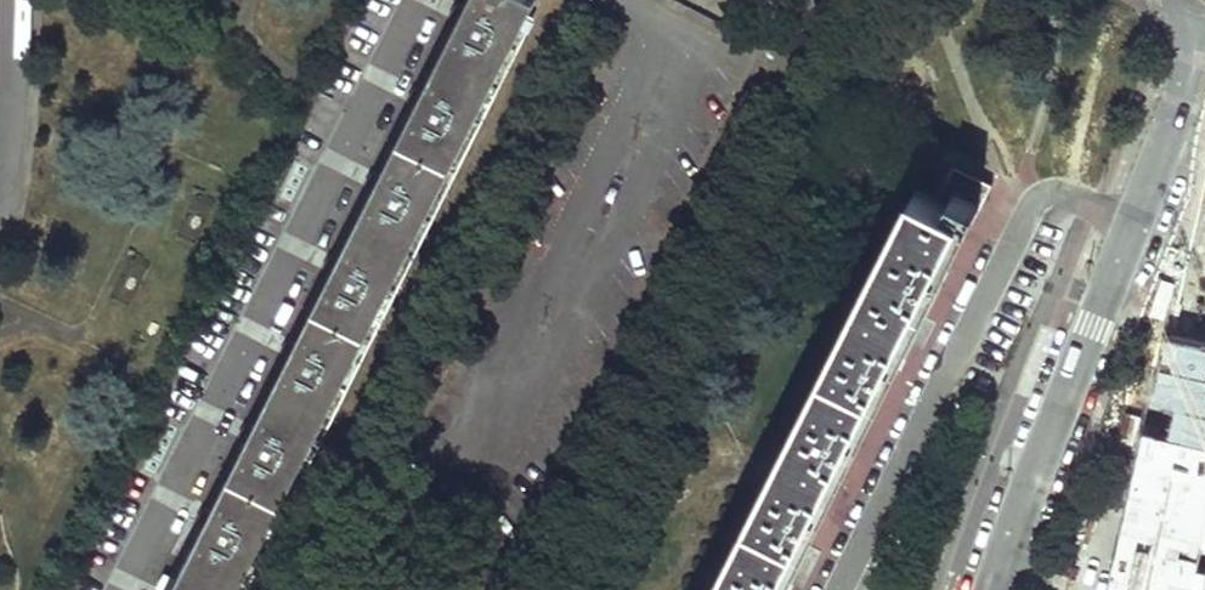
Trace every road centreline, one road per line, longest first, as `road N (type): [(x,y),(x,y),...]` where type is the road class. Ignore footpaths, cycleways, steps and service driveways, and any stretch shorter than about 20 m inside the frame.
road 1 (residential): [(122,589),(417,0)]
road 2 (residential): [(1204,30),(1001,562)]
road 3 (residential): [(20,0),(0,208)]

